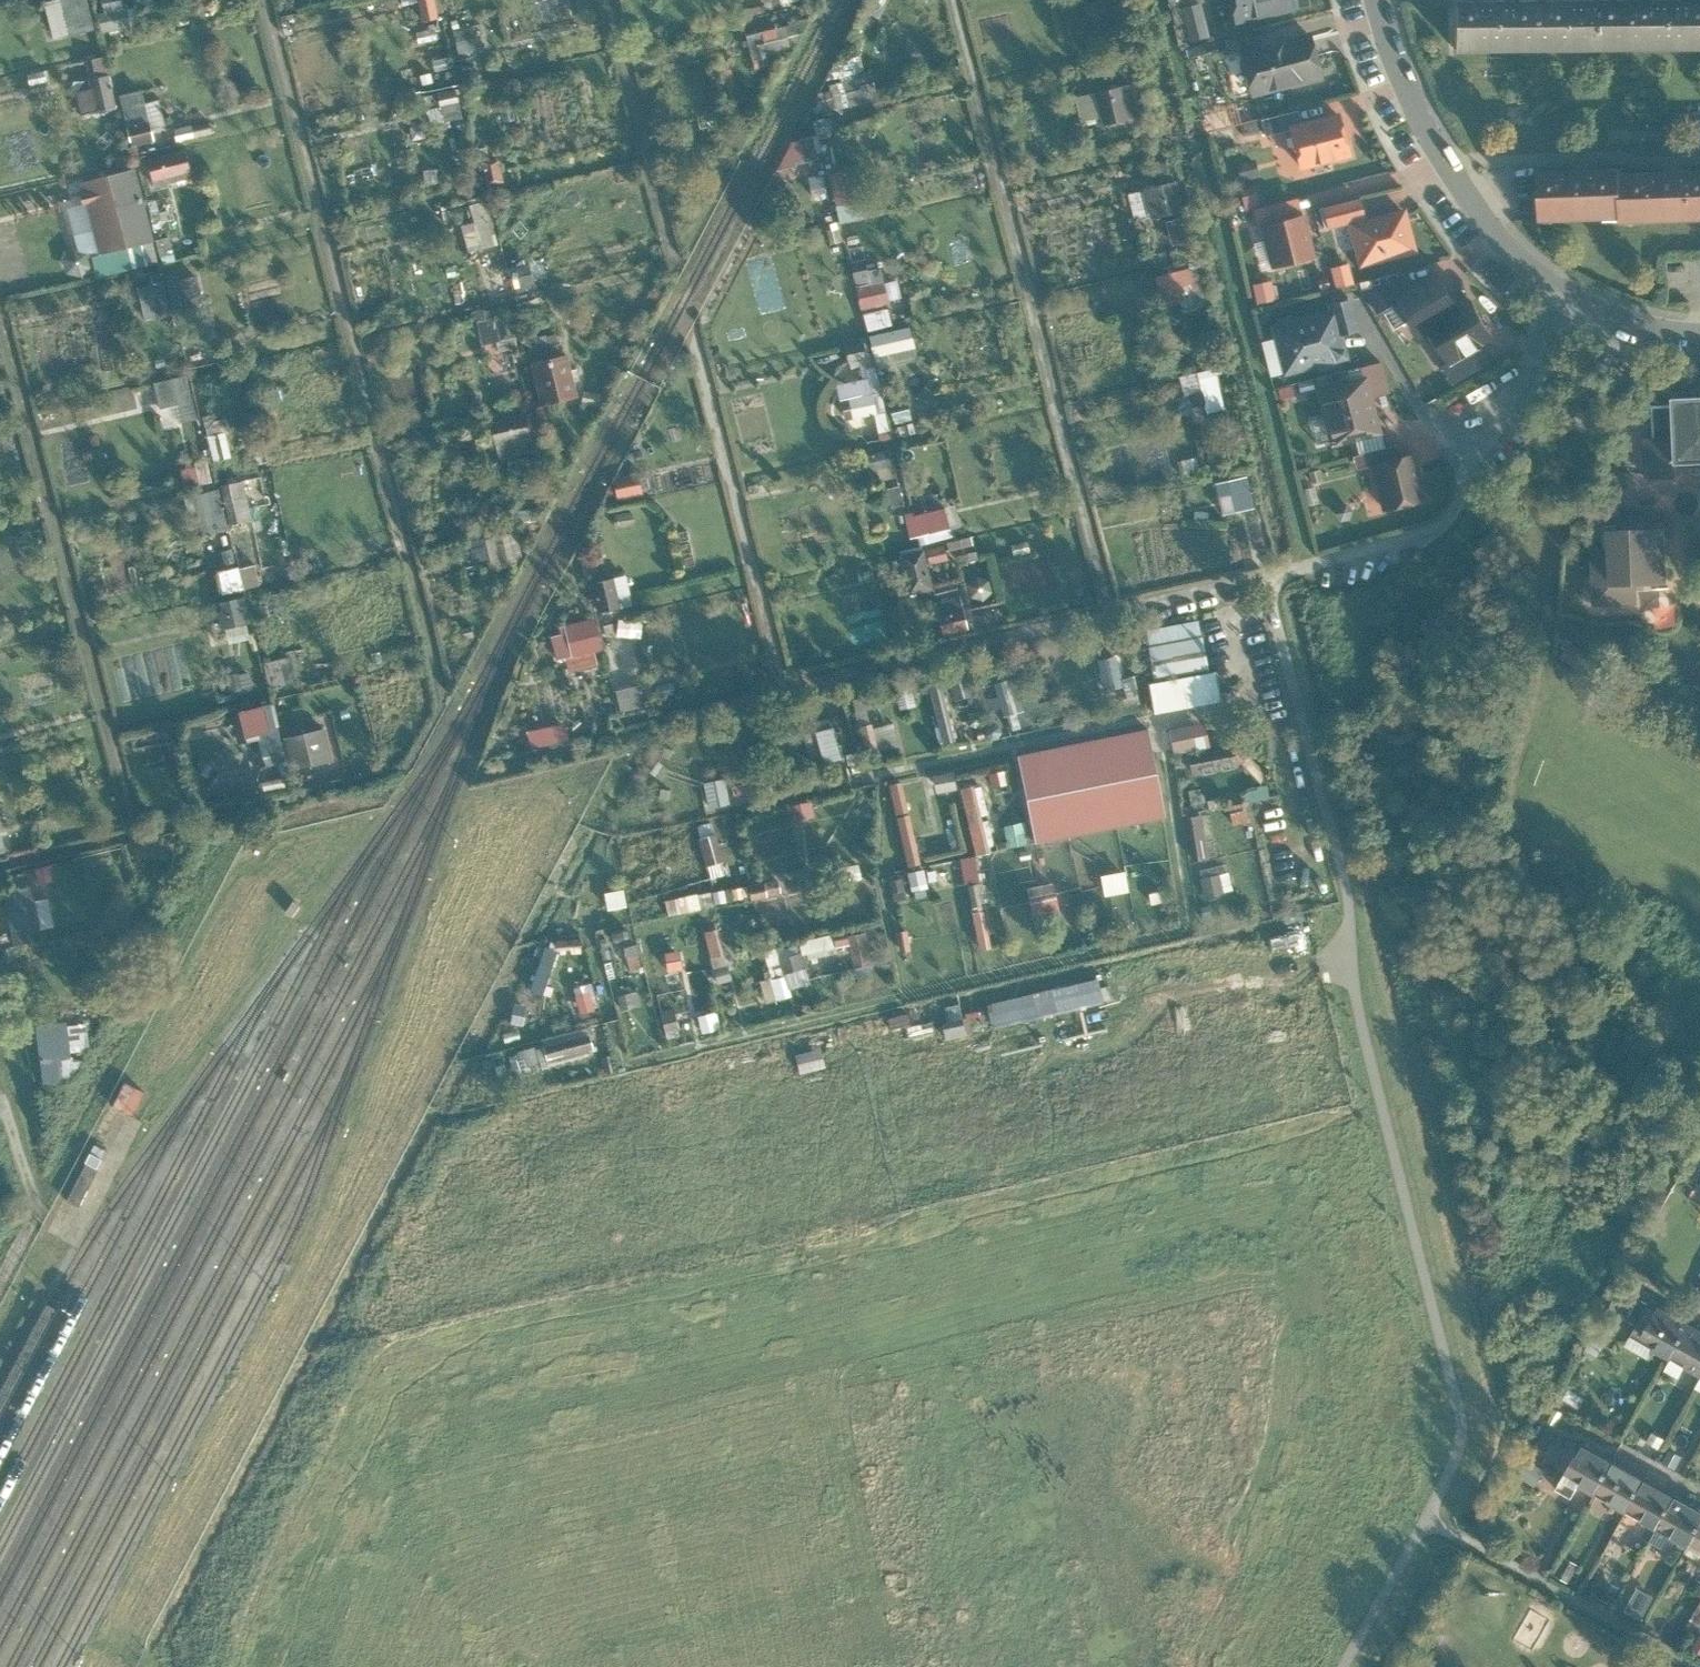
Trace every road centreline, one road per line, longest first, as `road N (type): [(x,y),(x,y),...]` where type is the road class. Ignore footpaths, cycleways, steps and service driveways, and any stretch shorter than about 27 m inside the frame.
road 1 (residential): [(1377,0),(1427,130),(1518,258),(1589,308),(1699,334)]

